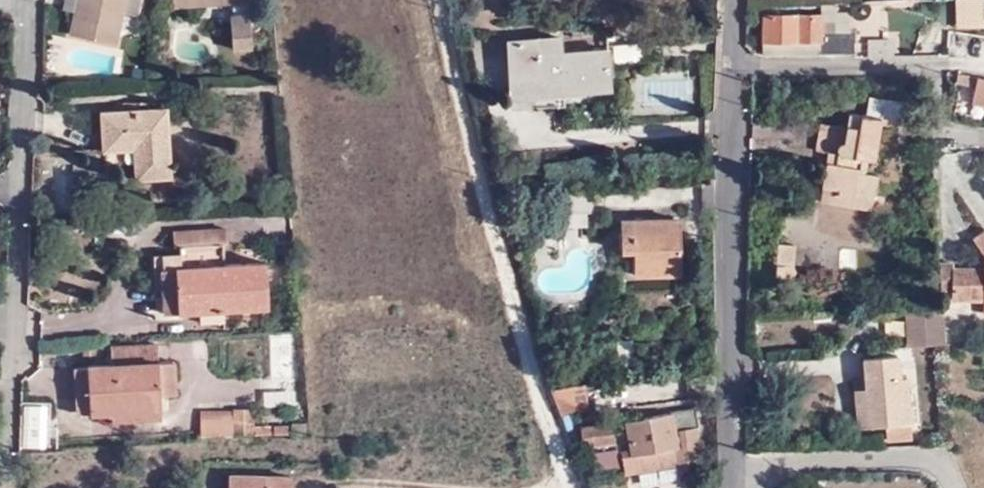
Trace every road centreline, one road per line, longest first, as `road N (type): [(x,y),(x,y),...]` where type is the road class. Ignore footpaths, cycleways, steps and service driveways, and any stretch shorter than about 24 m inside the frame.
road 1 (residential): [(27,0),(8,487)]
road 2 (unclassified): [(735,0),(738,474)]
road 3 (residential): [(953,487),(939,461),(738,474)]

